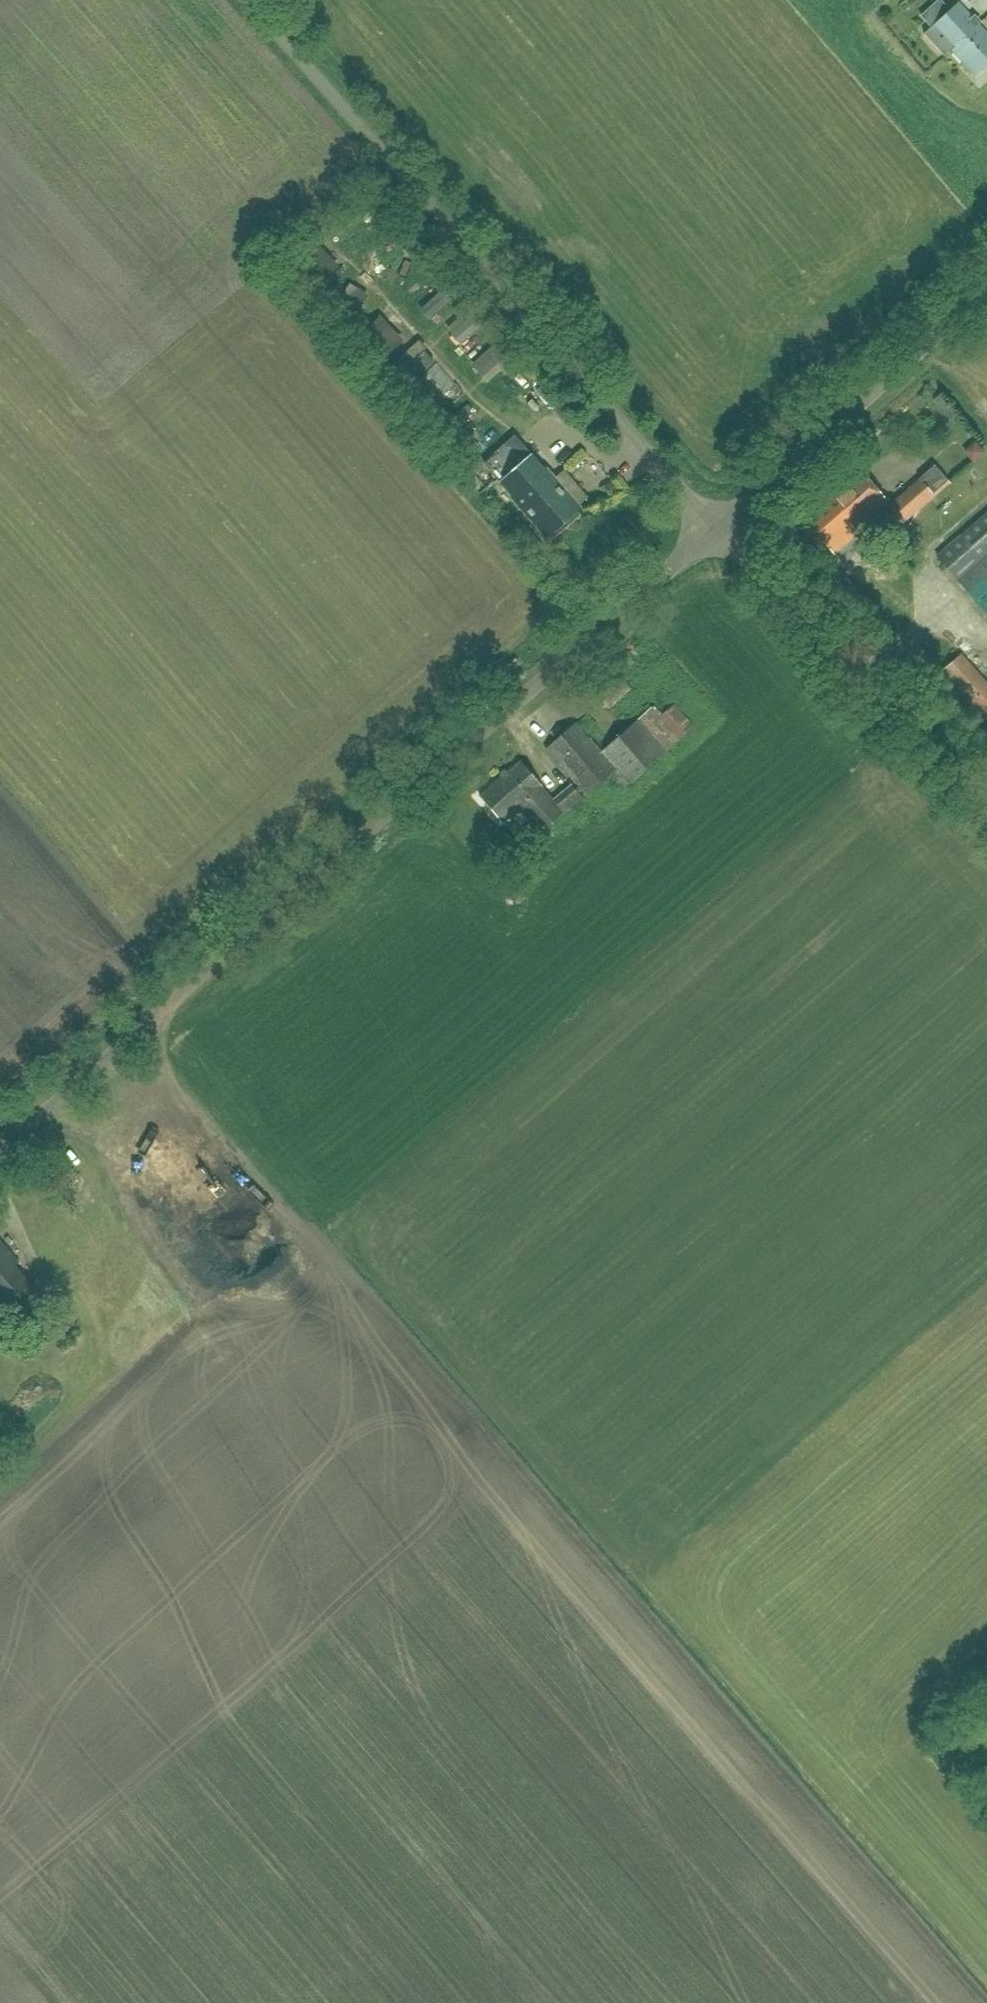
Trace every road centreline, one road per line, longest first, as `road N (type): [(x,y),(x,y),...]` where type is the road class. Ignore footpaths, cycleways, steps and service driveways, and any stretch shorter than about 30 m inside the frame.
road 1 (unclassified): [(0,1153),(719,526)]
road 2 (unclassified): [(719,526),(250,0)]
road 3 (unclassified): [(986,815),(719,526)]
road 4 (unclassified): [(719,526),(986,291)]

